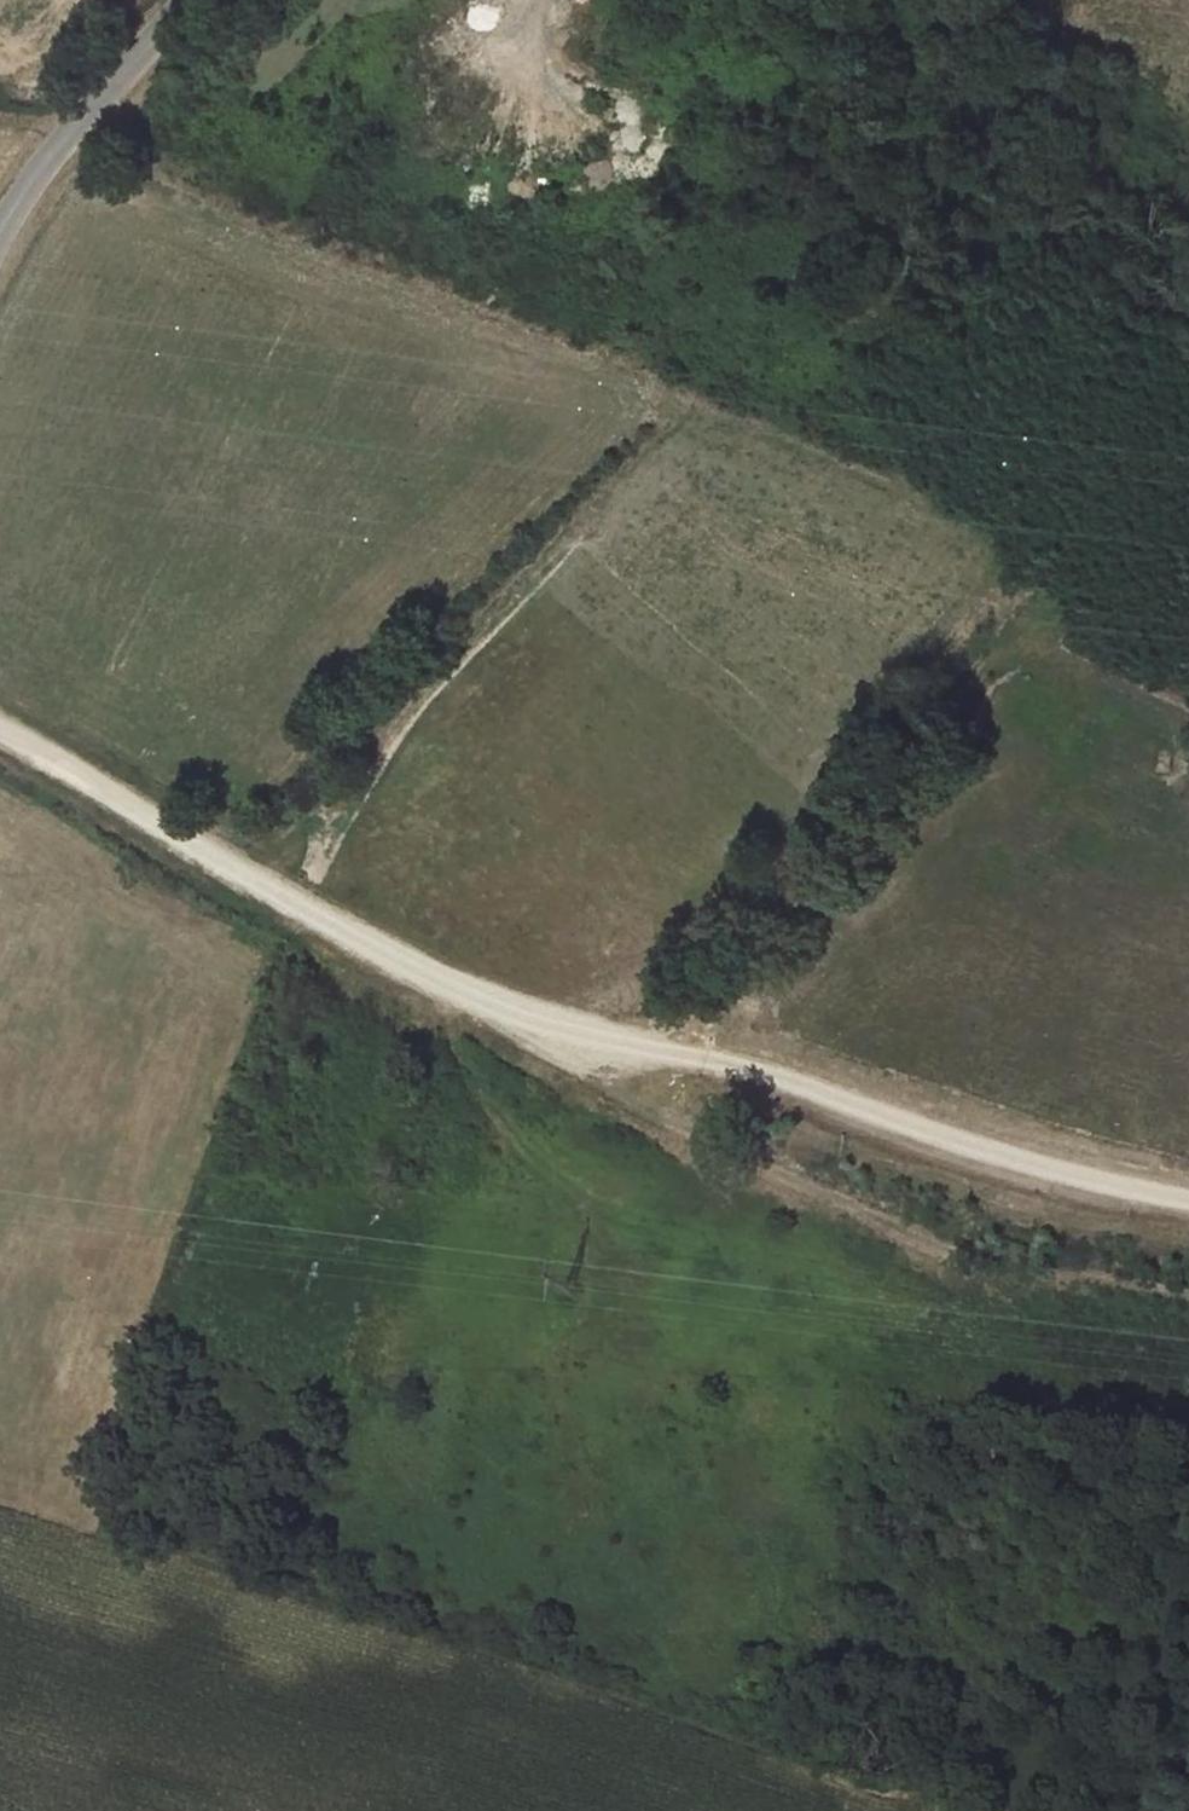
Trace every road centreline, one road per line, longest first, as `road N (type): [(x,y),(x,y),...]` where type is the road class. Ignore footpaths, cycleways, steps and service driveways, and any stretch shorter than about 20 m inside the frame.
road 1 (track): [(0,750),(444,994)]
road 2 (unclassified): [(180,0),(50,155),(0,231)]

